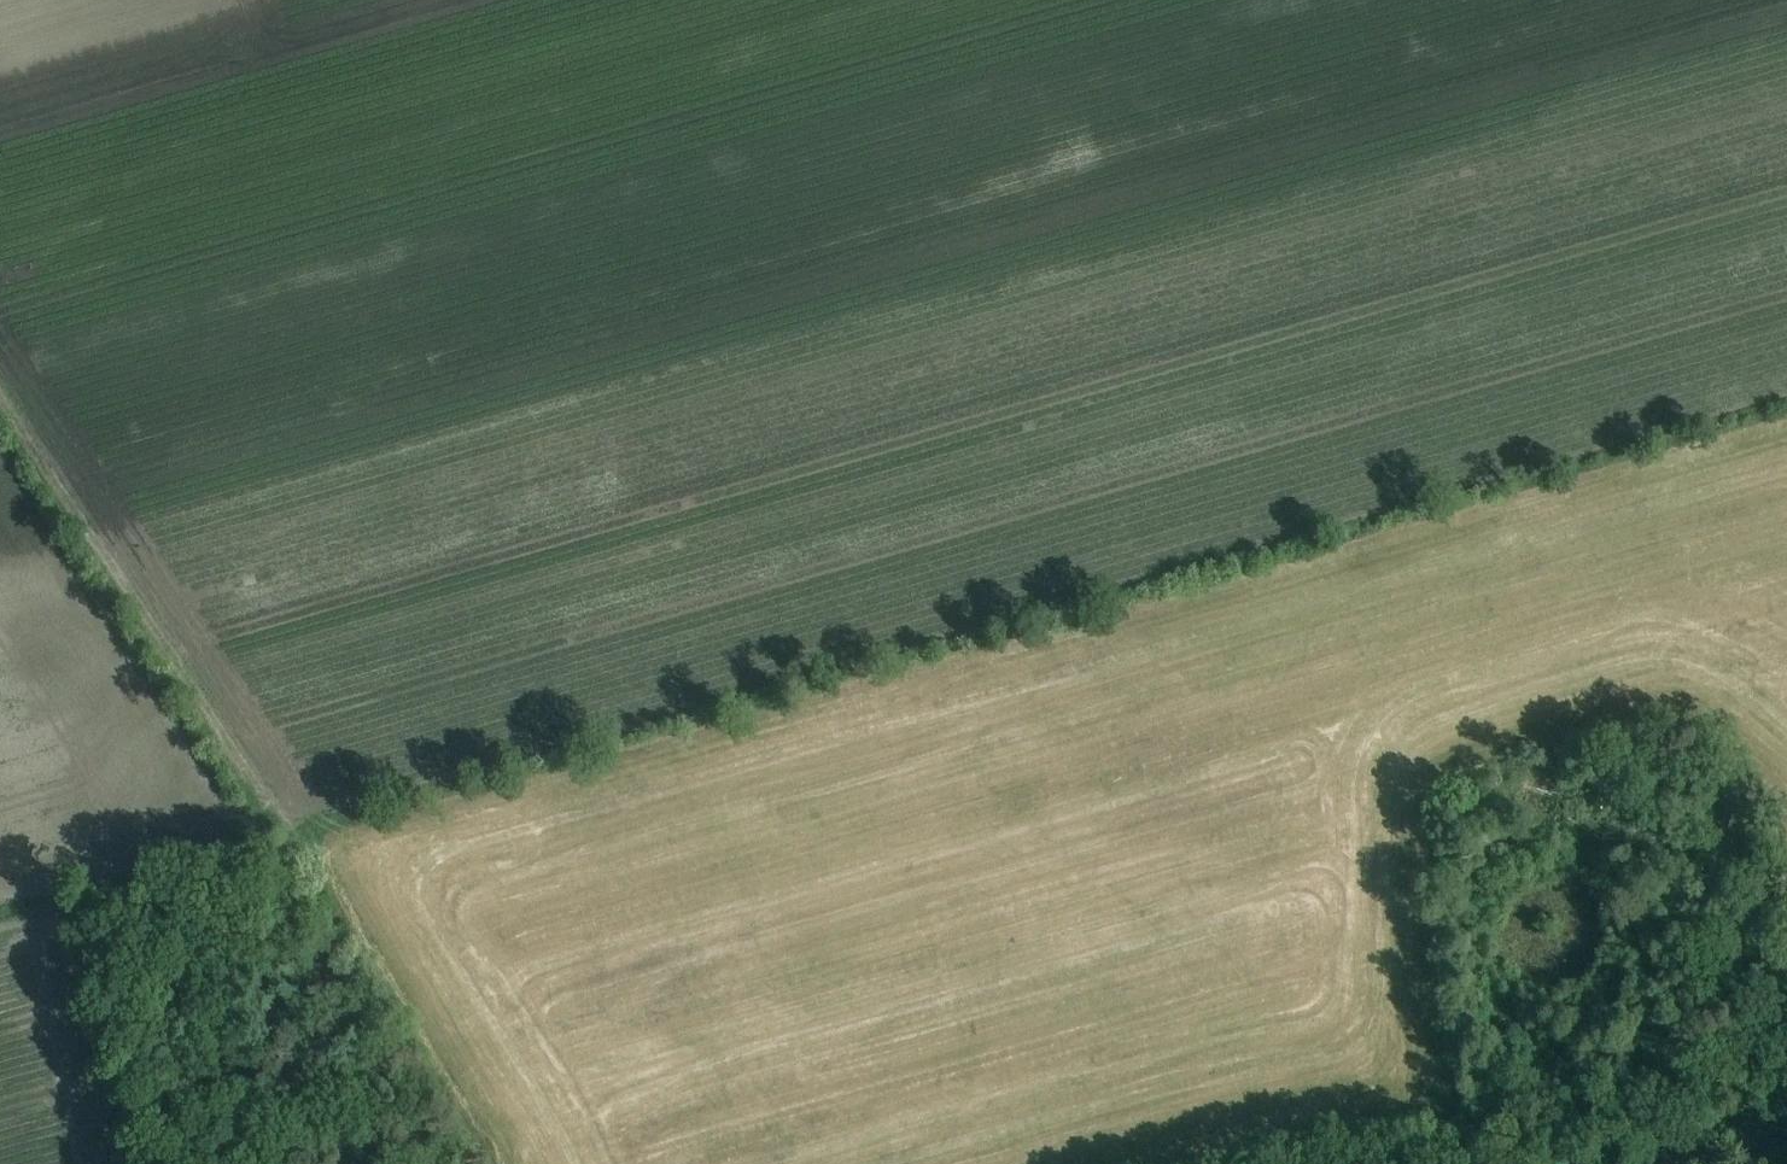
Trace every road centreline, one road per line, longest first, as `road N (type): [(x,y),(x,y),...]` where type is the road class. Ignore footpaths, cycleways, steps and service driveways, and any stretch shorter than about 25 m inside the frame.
road 1 (track): [(0,404),(279,826)]

